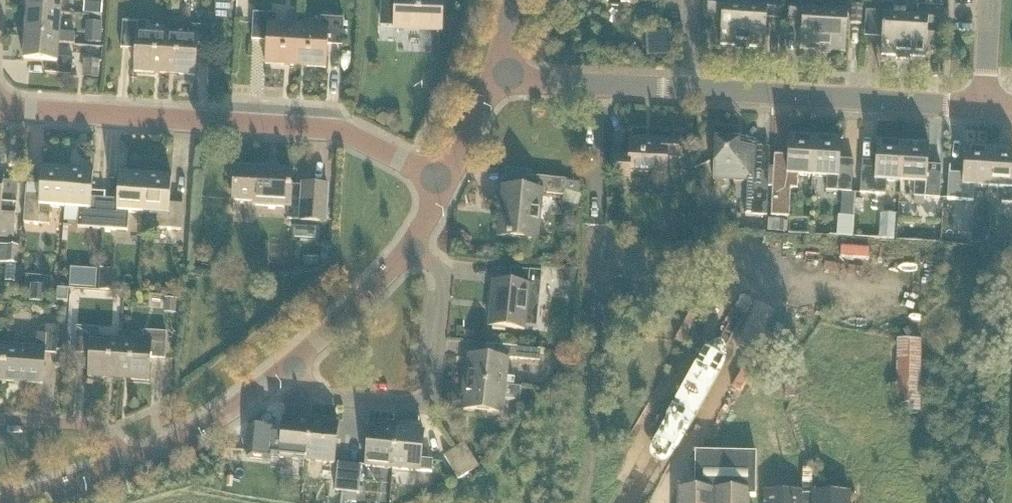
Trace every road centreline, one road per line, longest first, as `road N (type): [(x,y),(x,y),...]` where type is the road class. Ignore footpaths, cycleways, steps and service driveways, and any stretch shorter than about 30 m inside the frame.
road 1 (residential): [(12,502),(160,452),(239,405),(347,315),(410,250),(448,183)]
road 2 (unclassified): [(985,108),(493,80)]
road 3 (residential): [(448,183),(336,130),(0,109)]
road 4 (track): [(586,502),(599,344)]

